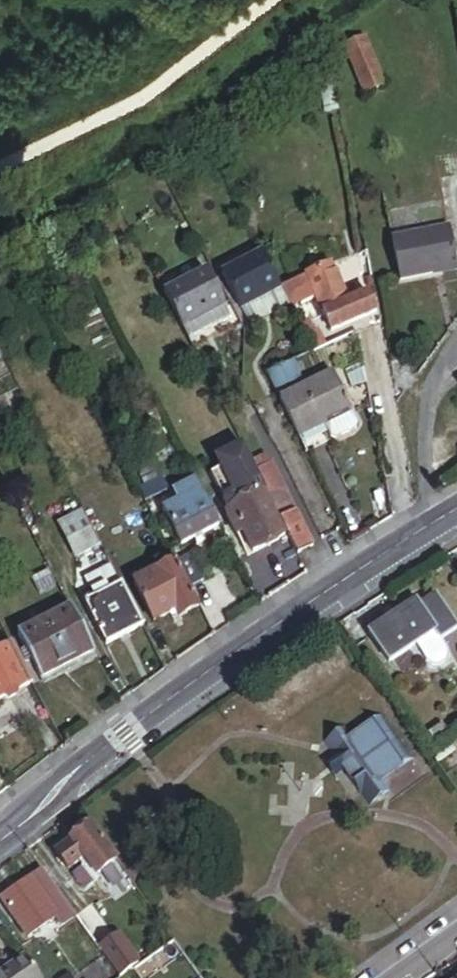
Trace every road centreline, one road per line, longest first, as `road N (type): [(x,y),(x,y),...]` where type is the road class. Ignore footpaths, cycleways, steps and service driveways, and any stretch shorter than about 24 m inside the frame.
road 1 (tertiary): [(456,513),(239,651),(0,838)]

